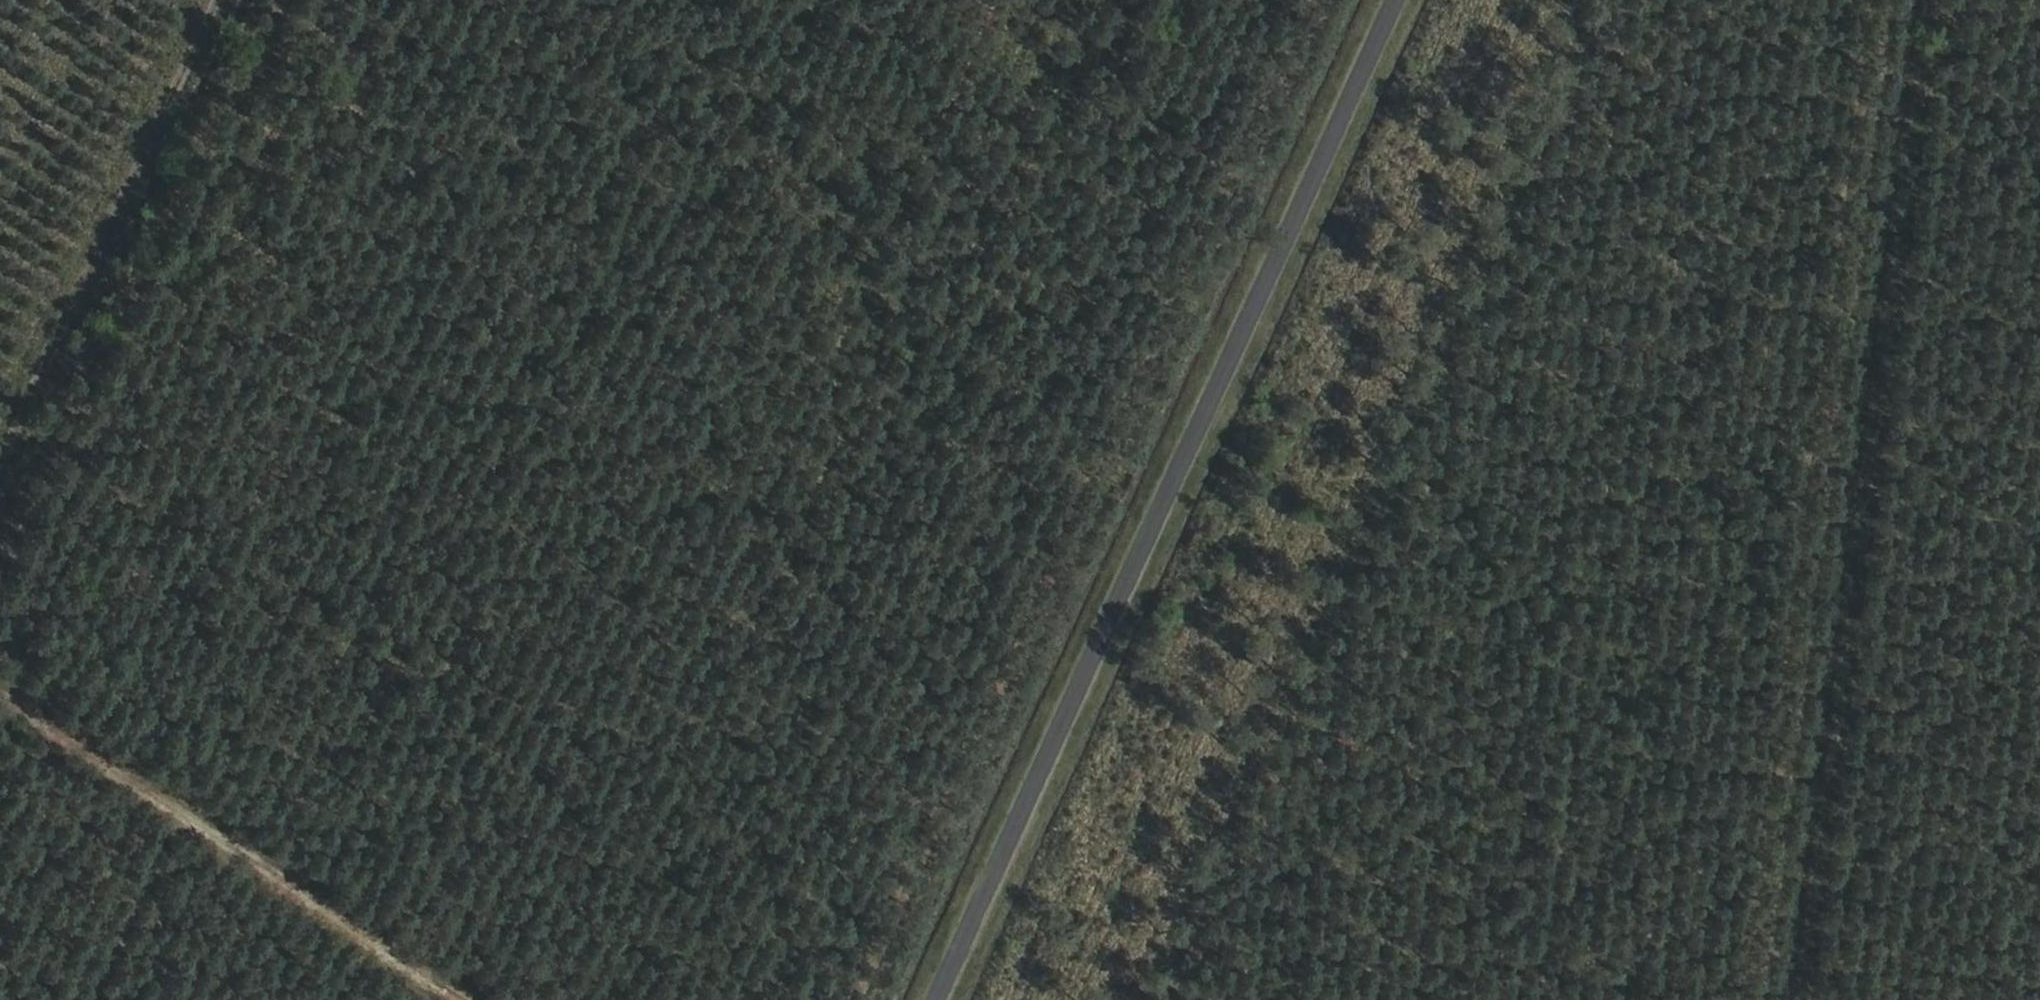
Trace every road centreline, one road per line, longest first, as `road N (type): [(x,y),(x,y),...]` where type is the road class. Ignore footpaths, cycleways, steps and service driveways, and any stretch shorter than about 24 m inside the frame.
road 1 (unclassified): [(1393,0),(931,999)]

